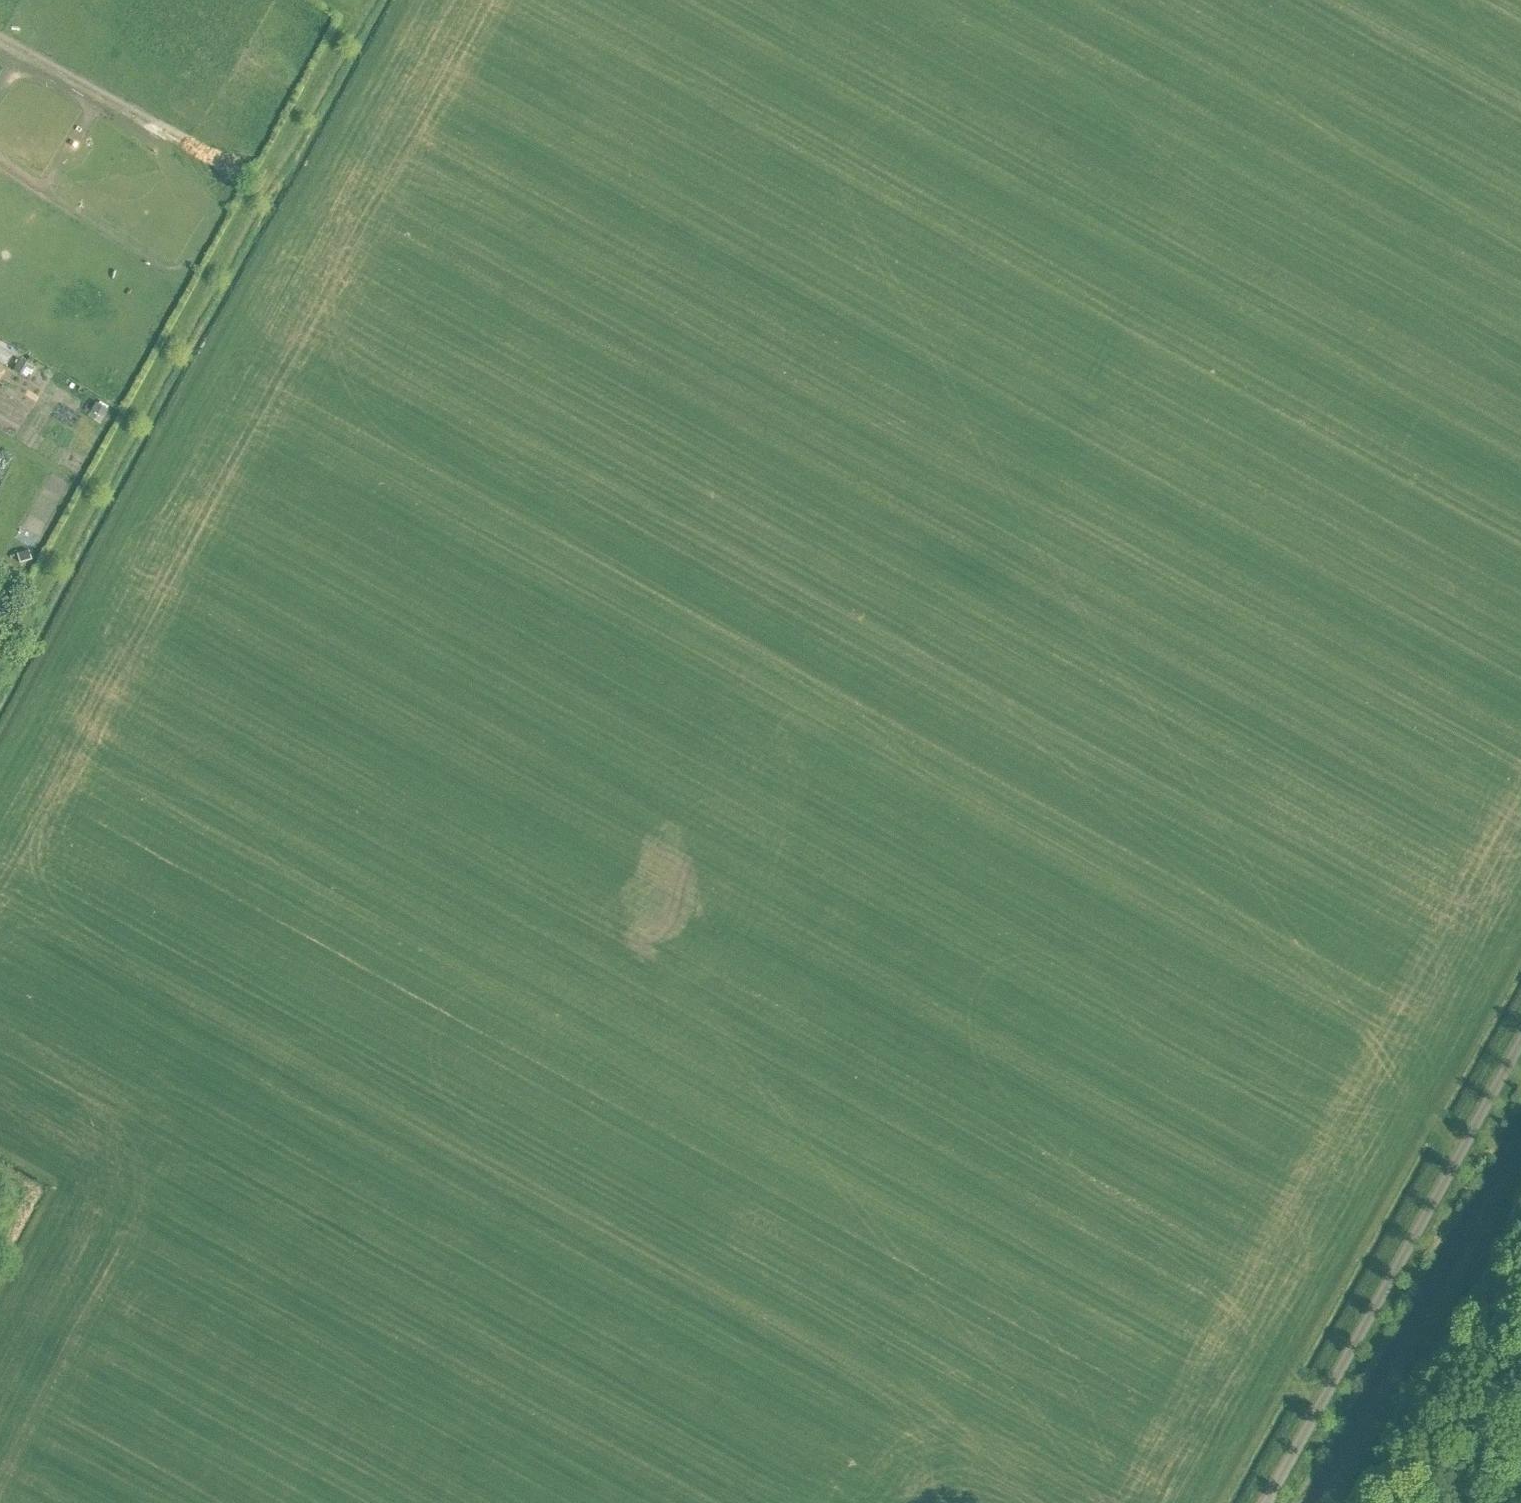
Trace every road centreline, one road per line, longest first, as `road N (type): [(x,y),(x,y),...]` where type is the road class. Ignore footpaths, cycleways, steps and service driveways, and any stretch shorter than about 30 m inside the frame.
road 1 (unclassified): [(1263,1502),(1520,1040)]
road 2 (track): [(0,40),(208,157)]

